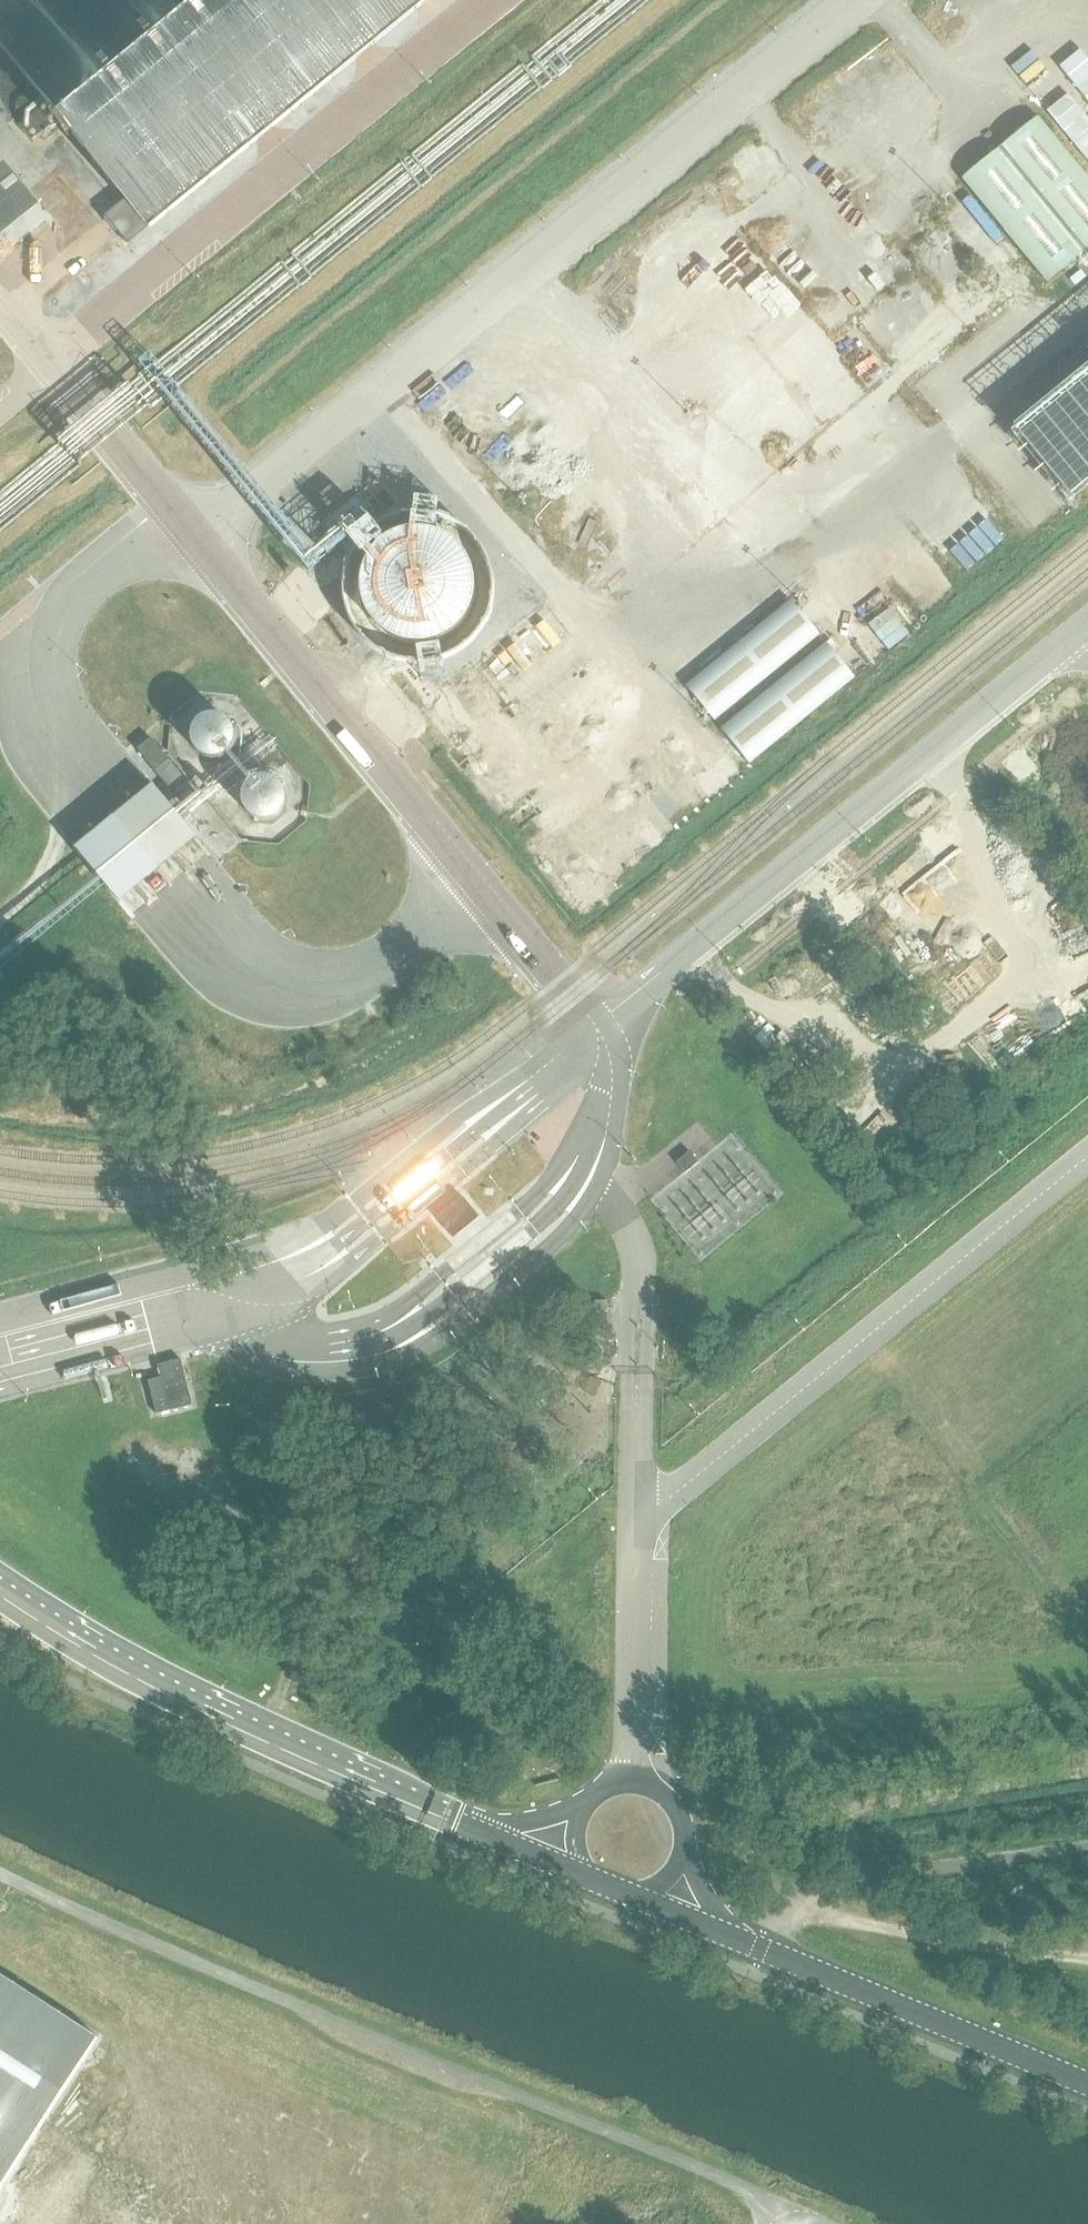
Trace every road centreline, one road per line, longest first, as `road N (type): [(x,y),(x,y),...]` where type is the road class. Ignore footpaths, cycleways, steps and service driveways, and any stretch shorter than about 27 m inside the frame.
road 1 (tertiary): [(0,1590),(207,1712),(731,1935)]
road 2 (unclassified): [(760,1948),(782,1908),(805,1889),(1087,1846)]
road 3 (tertiary): [(1087,2084),(760,1948)]

